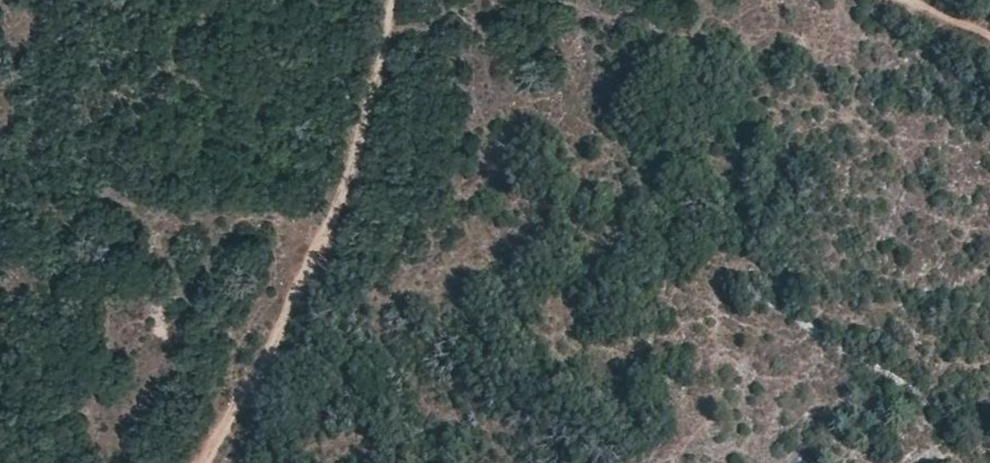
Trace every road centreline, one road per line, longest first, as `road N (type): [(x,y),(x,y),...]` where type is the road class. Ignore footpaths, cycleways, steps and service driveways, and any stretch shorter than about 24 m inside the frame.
road 1 (track): [(197,462),(318,240),(398,0)]

